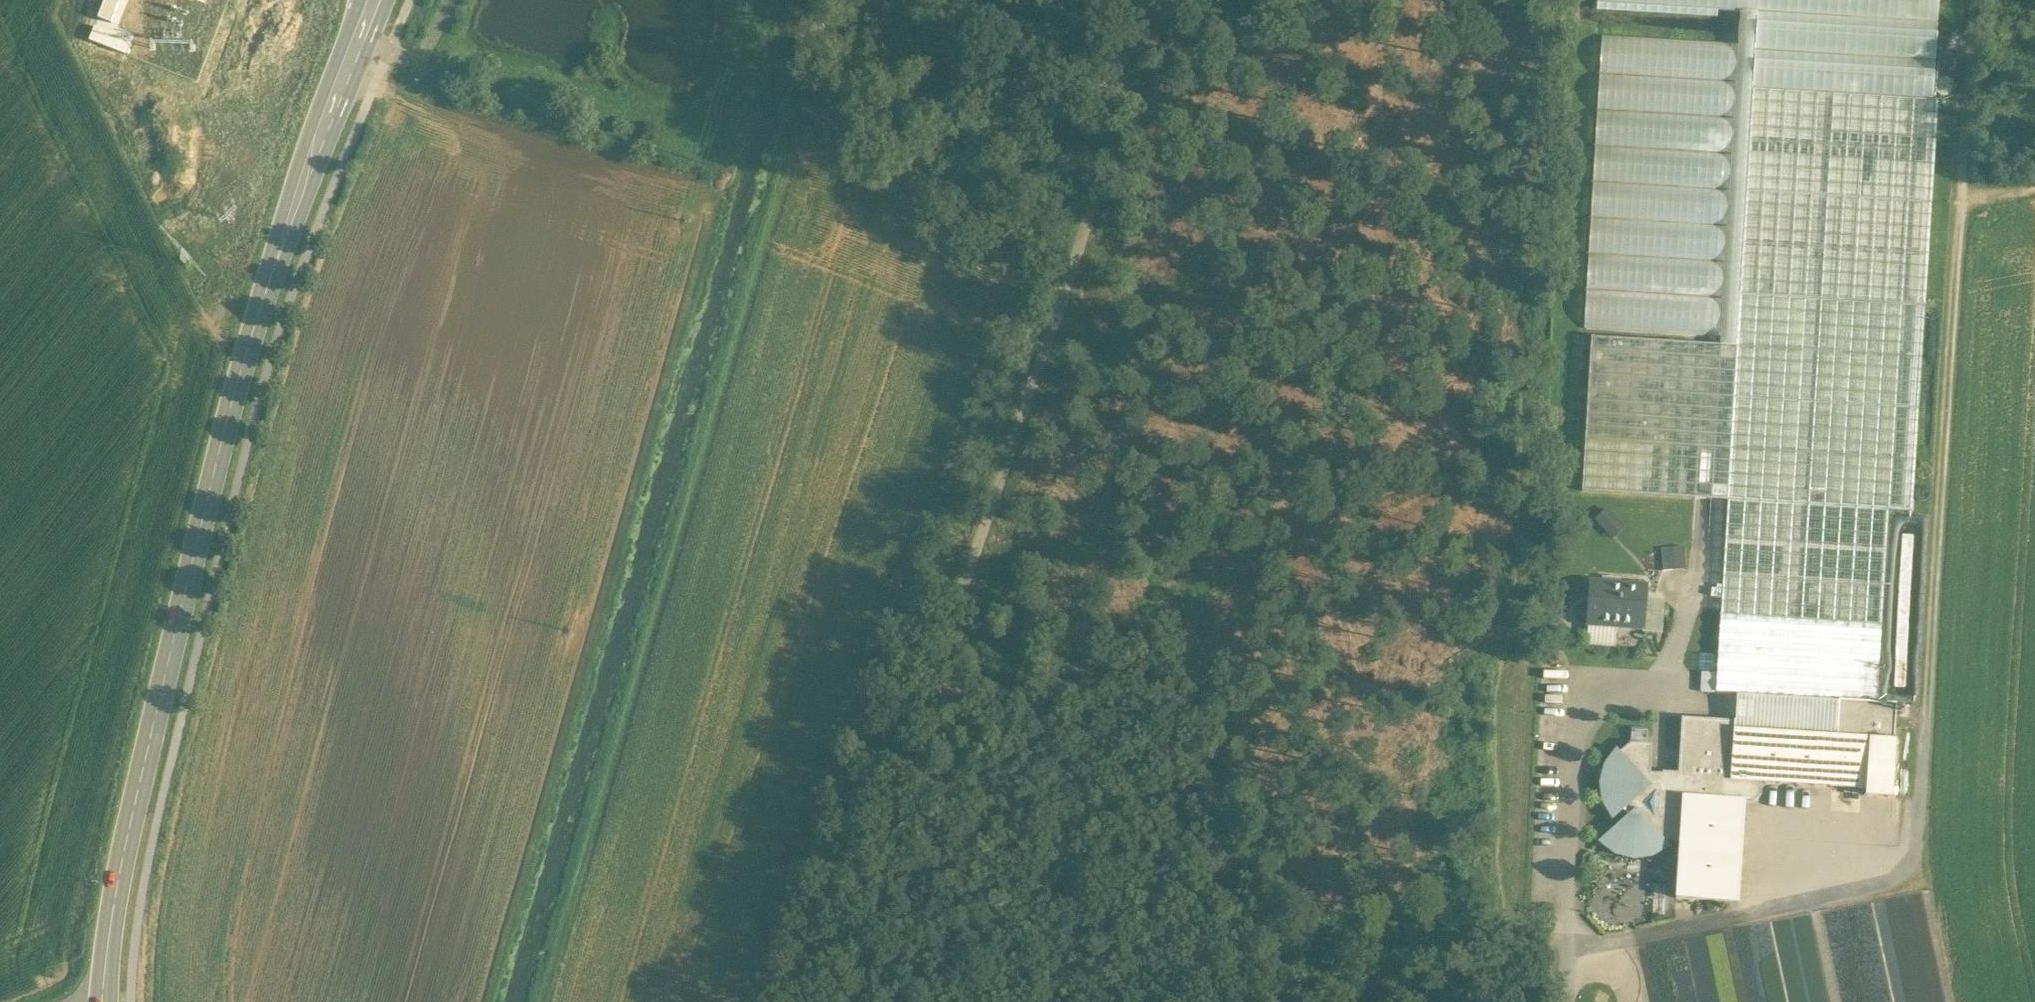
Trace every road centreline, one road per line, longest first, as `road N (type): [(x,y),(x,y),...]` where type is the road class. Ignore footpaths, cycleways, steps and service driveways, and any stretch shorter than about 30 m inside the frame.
road 1 (track): [(1165,0),(828,1001)]
road 2 (tertiary): [(103,1001),(117,893),(230,415),(297,202),(381,0)]
road 3 (track): [(1976,0),(1927,710)]
road 4 (unclassified): [(1927,710),(1916,862),(1908,879),(1595,948),(1572,963),(1565,1001)]

